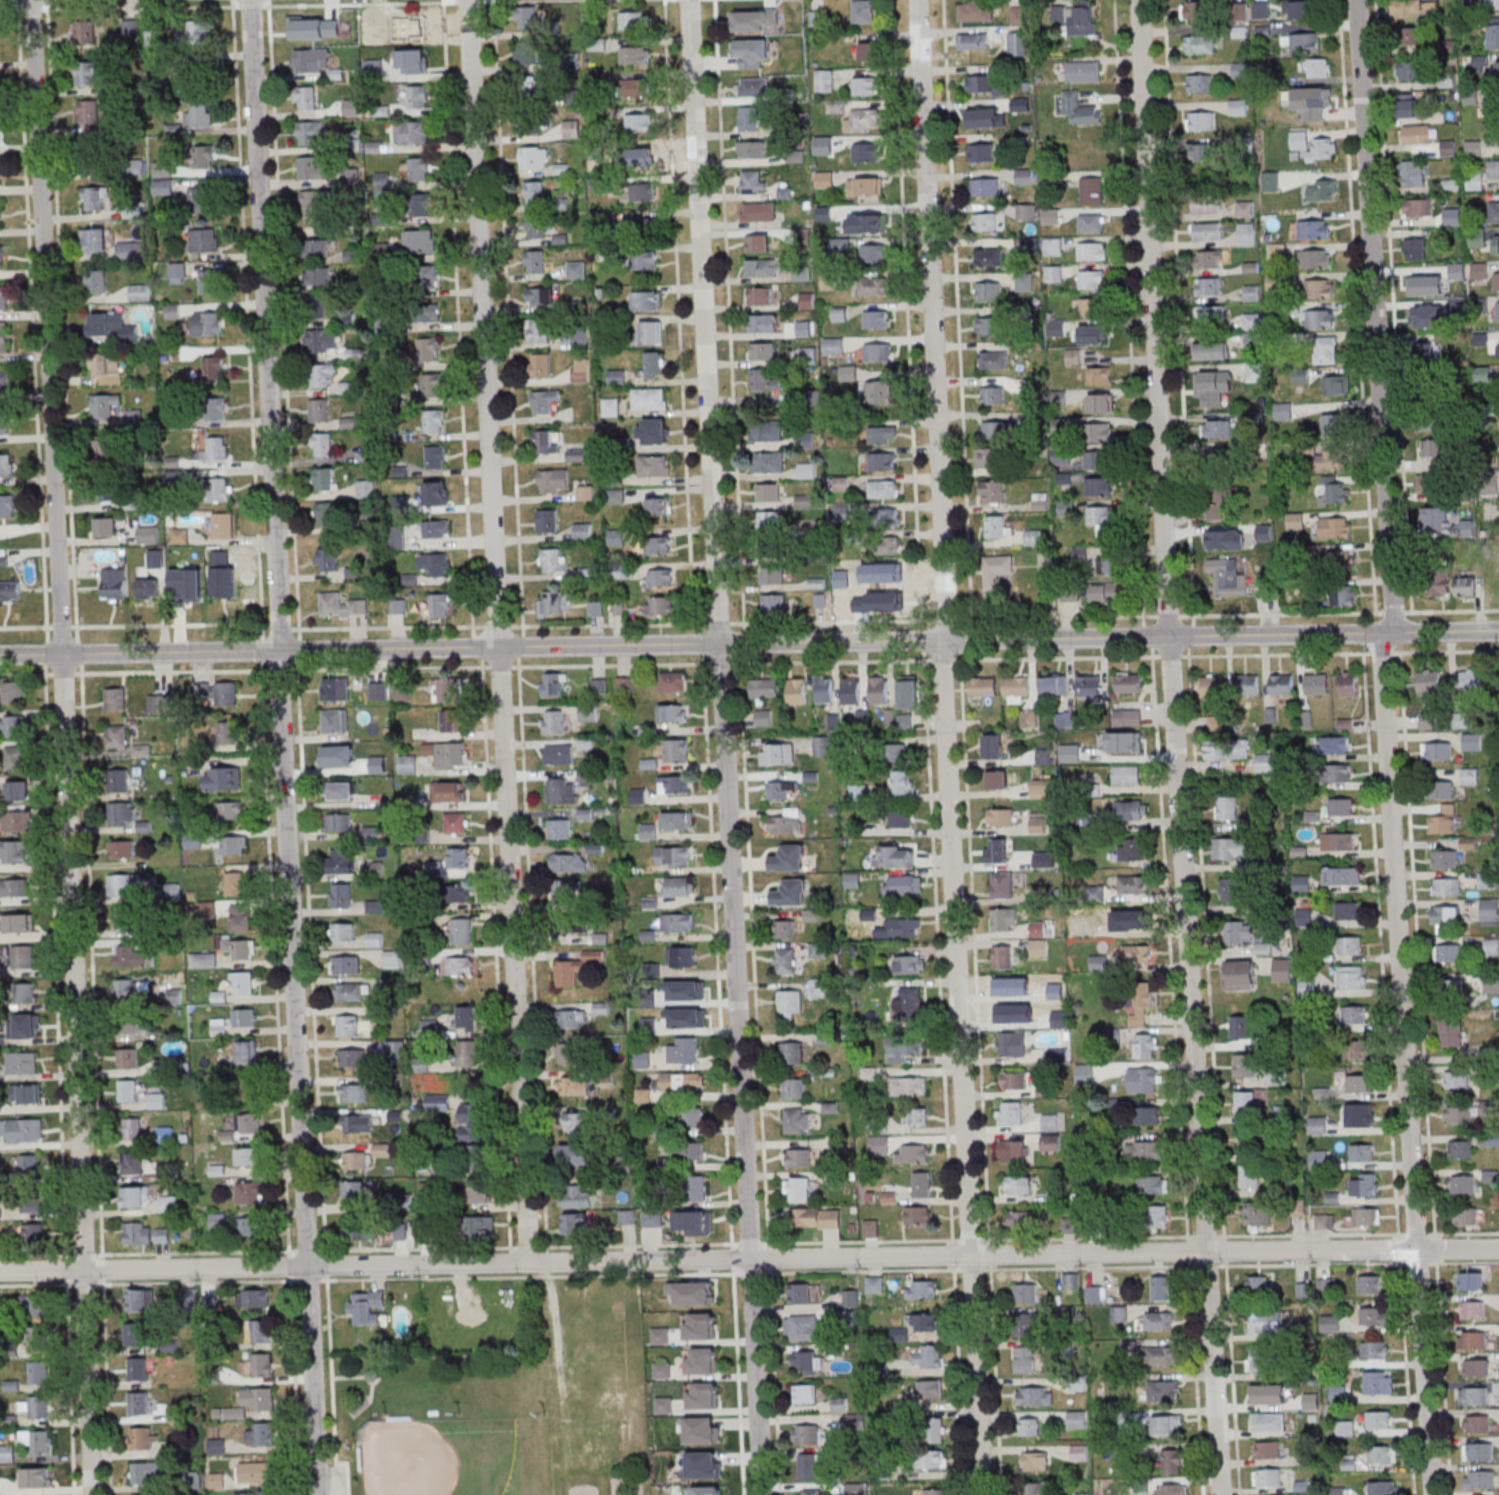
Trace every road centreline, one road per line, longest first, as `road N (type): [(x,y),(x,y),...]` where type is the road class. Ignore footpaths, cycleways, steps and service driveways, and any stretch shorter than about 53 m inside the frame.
road 1 (tertiary): [(0,656),(1498,631)]
road 2 (residential): [(1498,1249),(0,1271)]
road 3 (residential): [(1223,1494),(1140,0)]
road 4 (residential): [(762,1494),(690,0)]
road 5 (residential): [(319,1494),(250,0)]
road 6 (residential): [(984,1494),(918,0)]
road 7 (residential): [(91,1494),(33,0)]
road 8 (residential): [(529,1263),(469,0)]
road 9 (residential): [(1434,1494),(1380,634)]
road 10 (residential): [(1395,633),(1357,0)]

